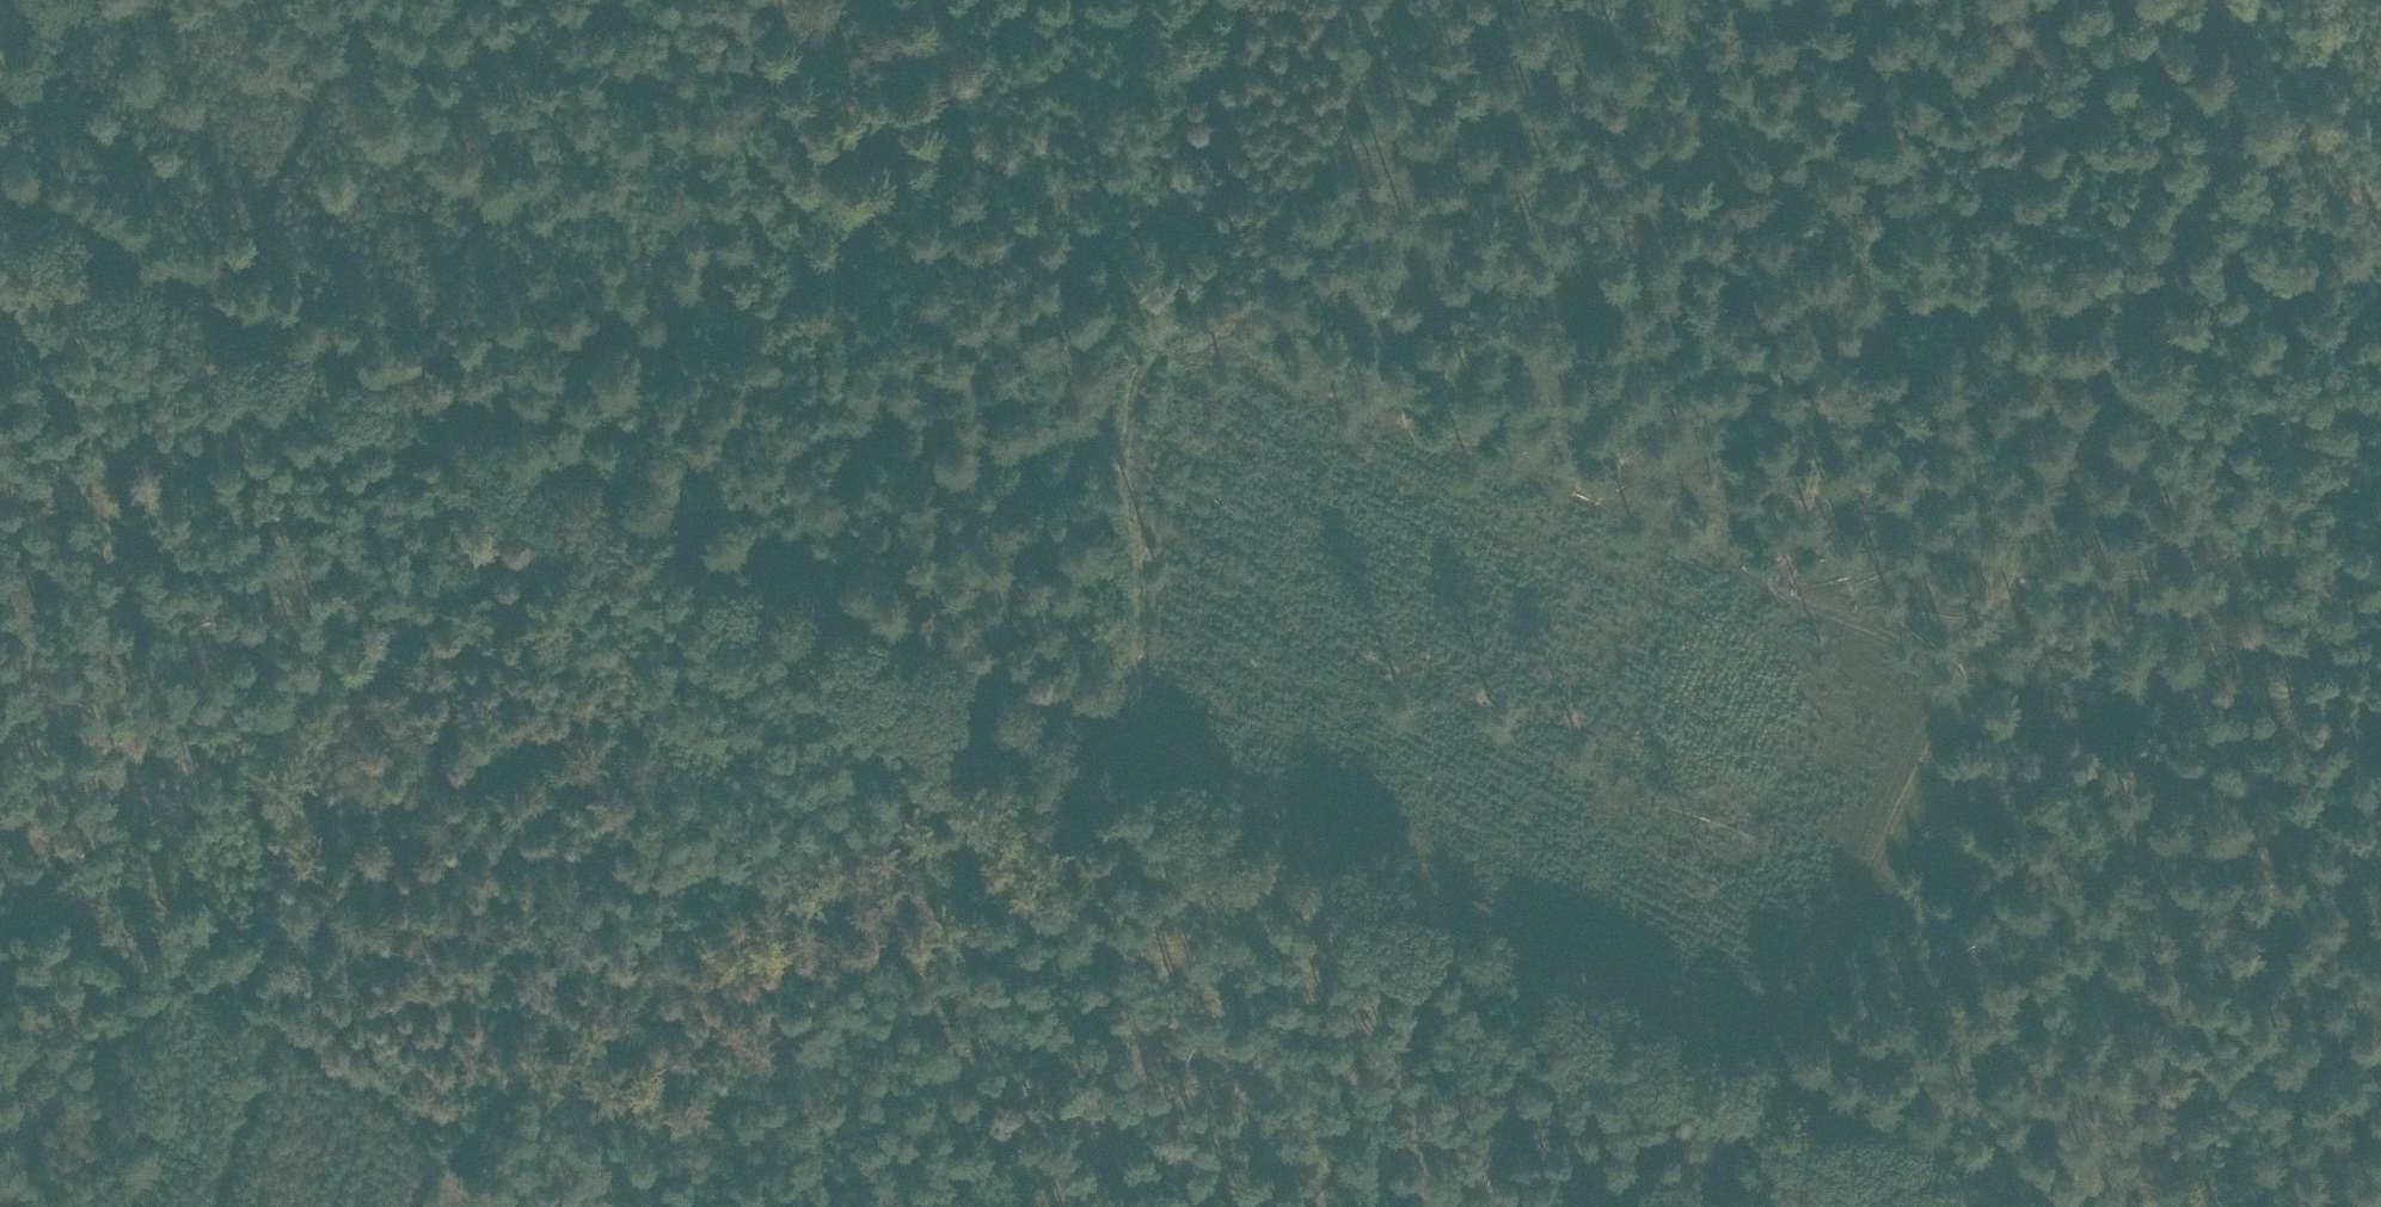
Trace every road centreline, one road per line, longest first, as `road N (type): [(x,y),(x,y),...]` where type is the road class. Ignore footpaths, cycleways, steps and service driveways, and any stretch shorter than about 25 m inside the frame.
road 1 (track): [(1707,1206),(2258,66)]
road 2 (track): [(2380,231),(2209,0)]

